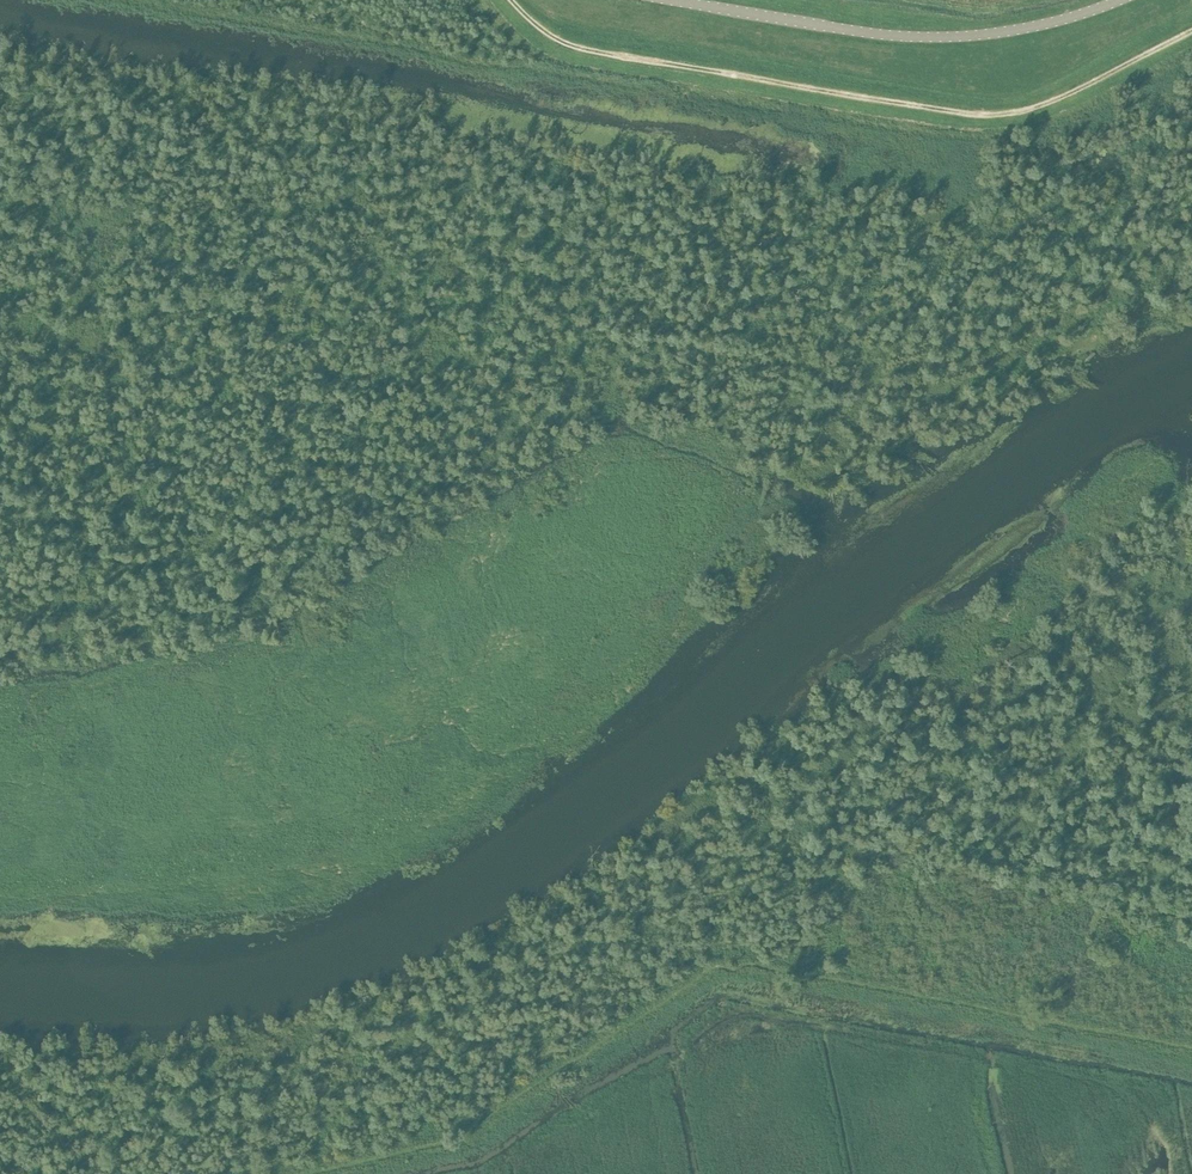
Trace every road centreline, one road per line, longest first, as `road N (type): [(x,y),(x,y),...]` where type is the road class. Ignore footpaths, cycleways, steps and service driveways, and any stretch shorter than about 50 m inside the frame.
road 1 (track): [(514,0),(568,45),(972,115),(1016,116),(1048,104),(1191,31)]
road 2 (unclassified): [(689,0),(952,37),(1013,31),(1113,0)]

